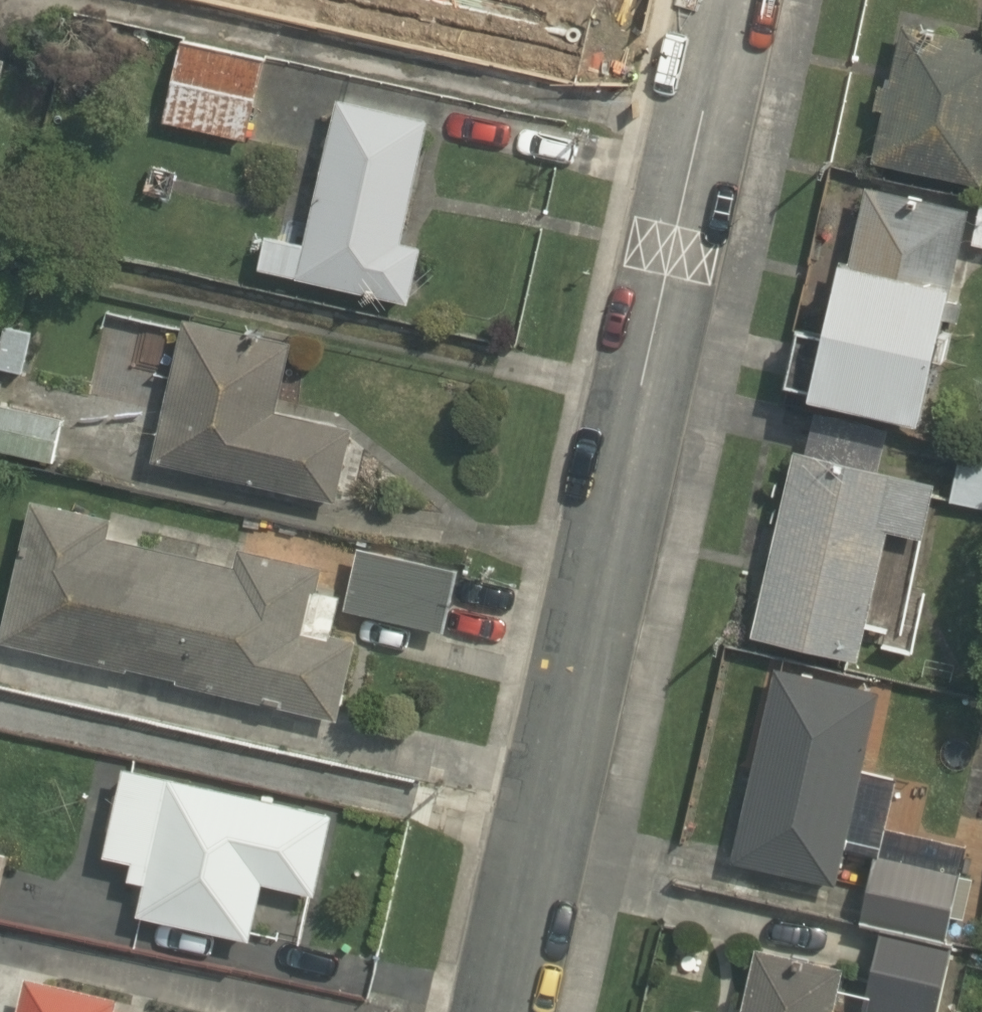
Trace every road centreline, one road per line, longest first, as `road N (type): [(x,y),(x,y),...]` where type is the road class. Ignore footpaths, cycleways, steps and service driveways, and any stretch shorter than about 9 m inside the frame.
road 1 (residential): [(505,1011),(737,0)]

